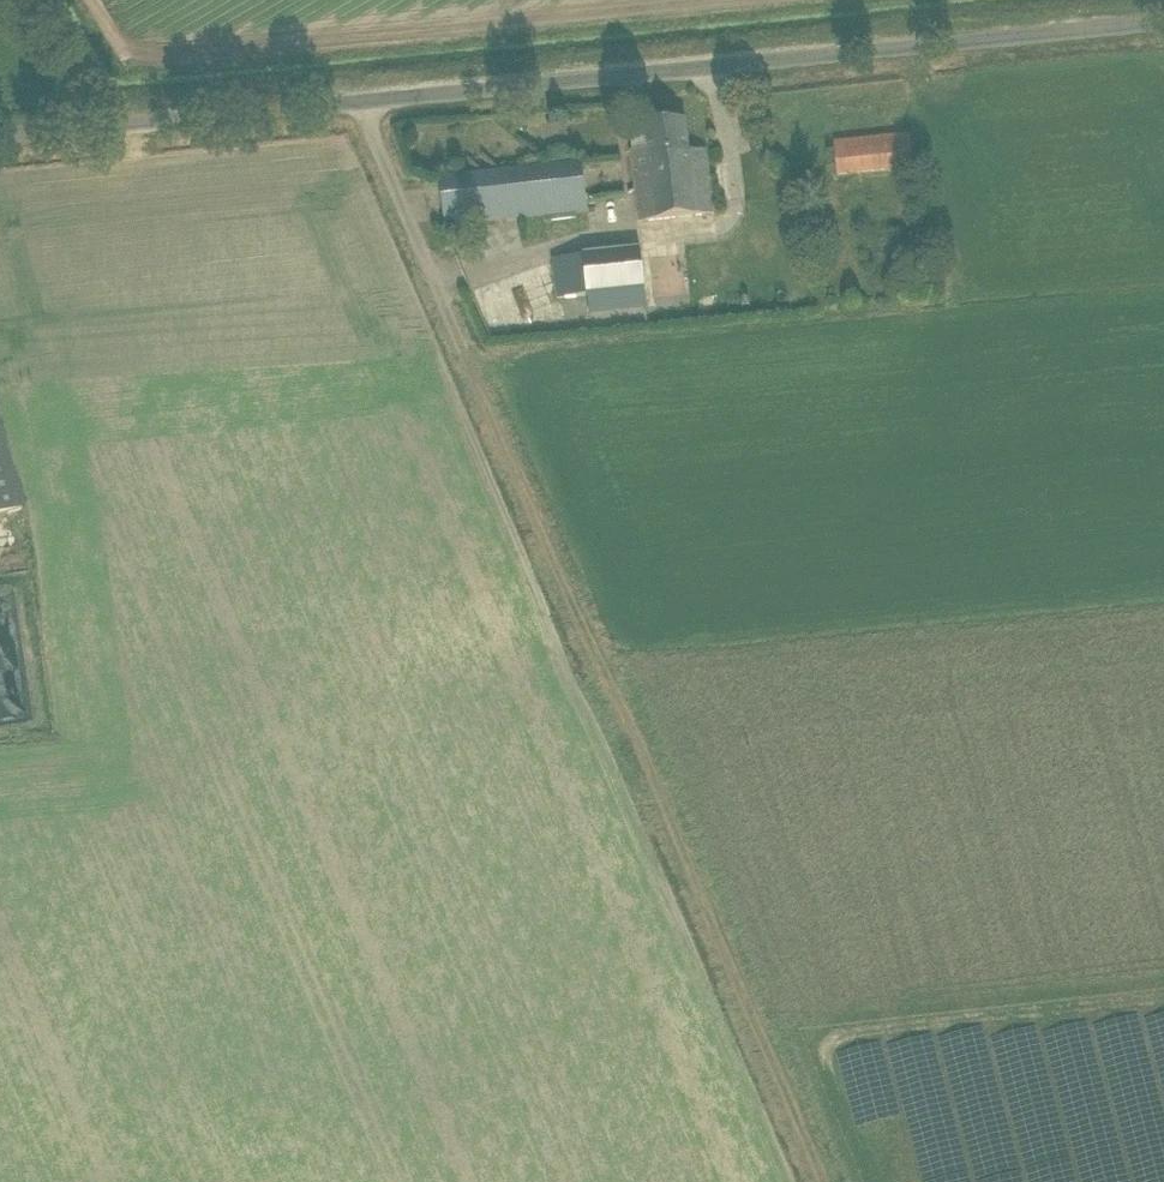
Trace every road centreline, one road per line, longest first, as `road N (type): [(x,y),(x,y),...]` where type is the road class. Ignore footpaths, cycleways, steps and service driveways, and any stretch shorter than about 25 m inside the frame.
road 1 (track): [(823,1181),(358,100)]
road 2 (unclassified): [(0,139),(1163,20)]

